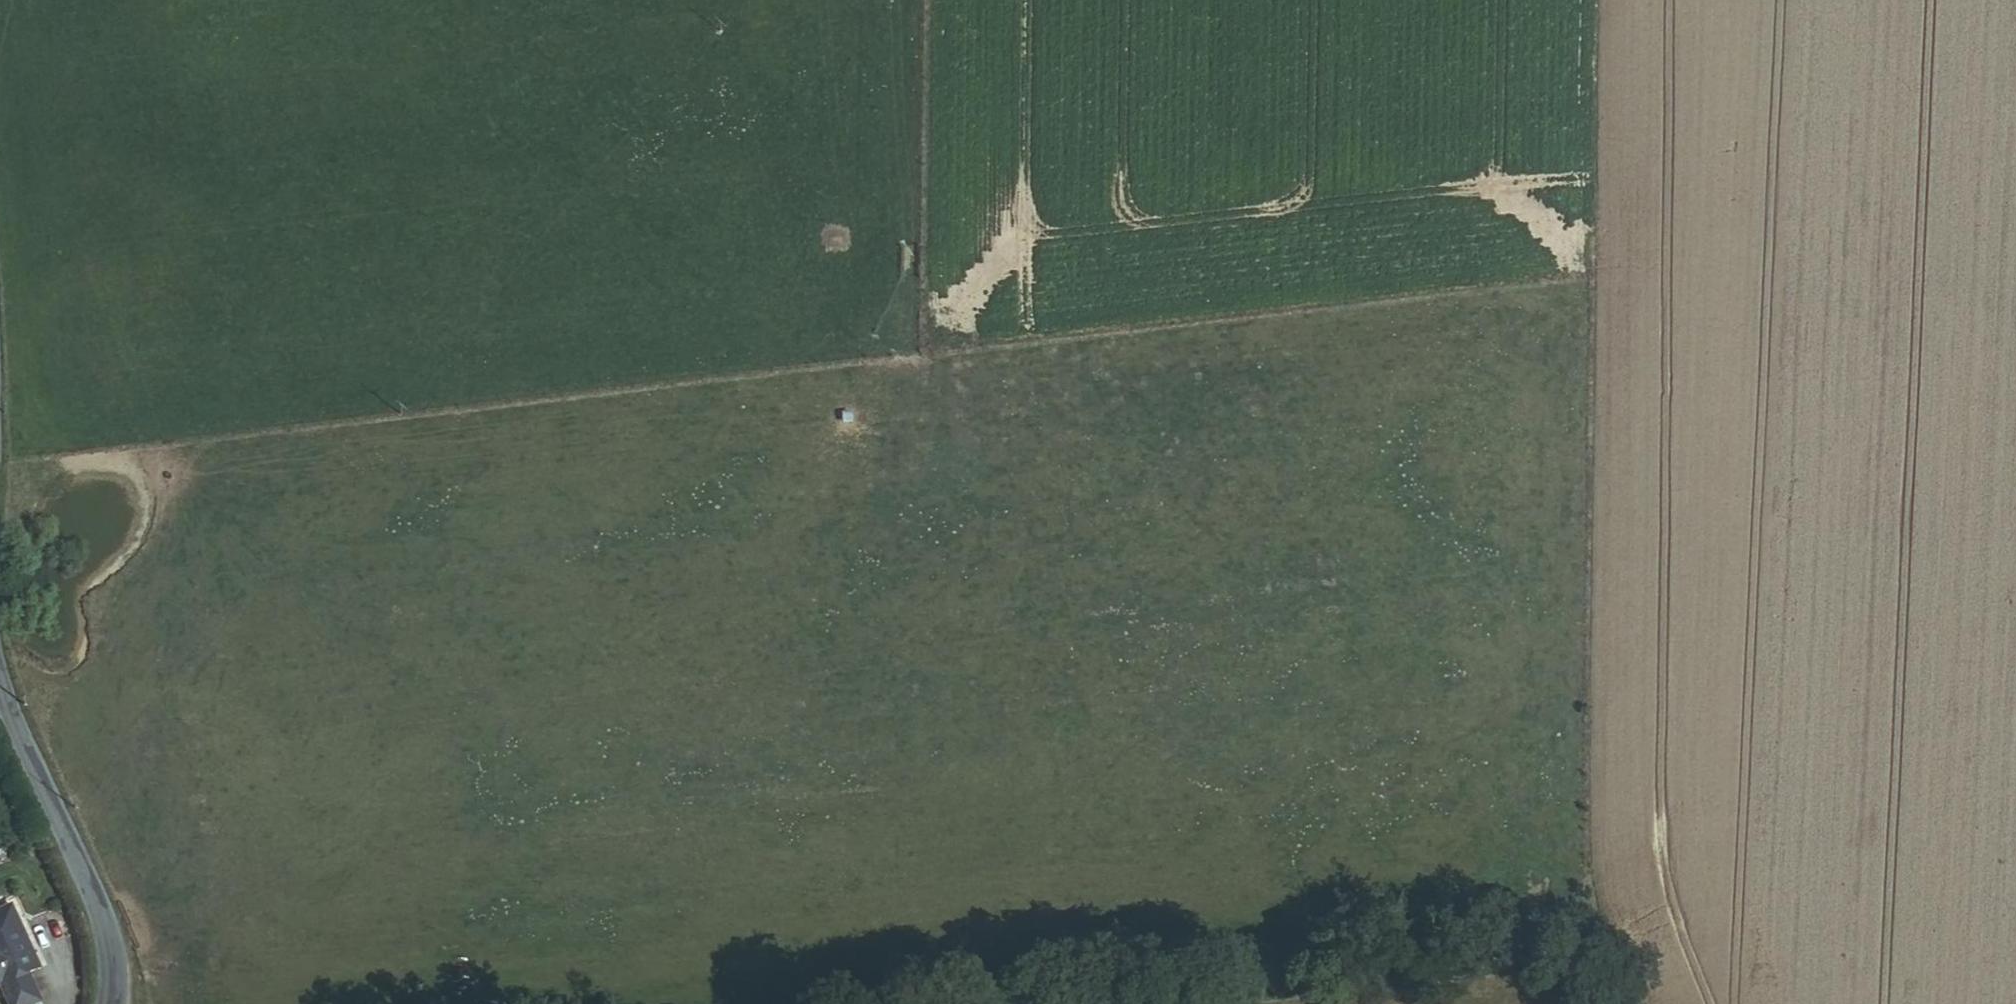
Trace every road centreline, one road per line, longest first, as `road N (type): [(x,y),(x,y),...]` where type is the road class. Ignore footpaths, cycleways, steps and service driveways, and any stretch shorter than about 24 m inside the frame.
road 1 (tertiary): [(122,1003),(113,939),(0,698)]

